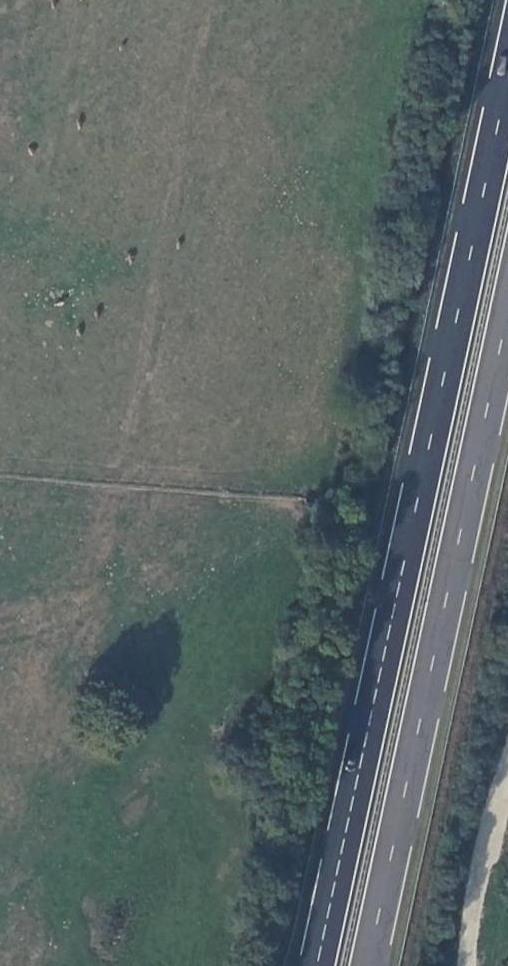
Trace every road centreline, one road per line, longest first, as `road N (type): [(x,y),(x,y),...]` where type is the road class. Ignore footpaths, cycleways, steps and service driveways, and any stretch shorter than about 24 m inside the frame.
road 1 (trunk): [(507,87),(319,965)]
road 2 (trunk): [(369,965),(507,317)]

